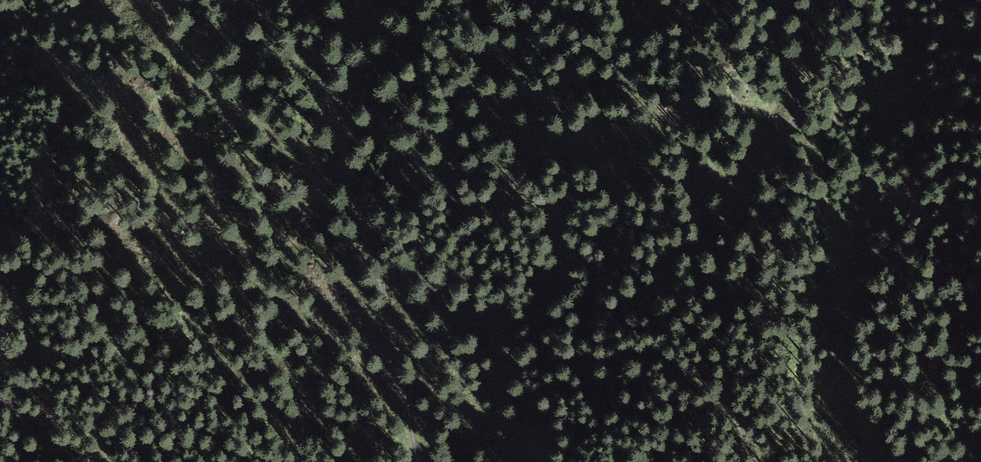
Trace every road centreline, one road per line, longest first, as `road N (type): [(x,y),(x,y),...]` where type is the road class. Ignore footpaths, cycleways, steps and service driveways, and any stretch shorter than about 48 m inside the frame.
road 1 (track): [(321,0),(325,82),(424,461)]
road 2 (track): [(337,124),(354,104),(370,34),(388,7),(409,9),(405,89),(429,132),(443,138),(463,127),(497,84),(538,0)]
road 3 (track): [(769,0),(830,204),(843,305),(832,370),(839,427)]
road 4 (track): [(801,107),(733,197),(724,222),(722,348),(758,461)]
road 5 (track): [(99,461),(59,448),(0,396)]

